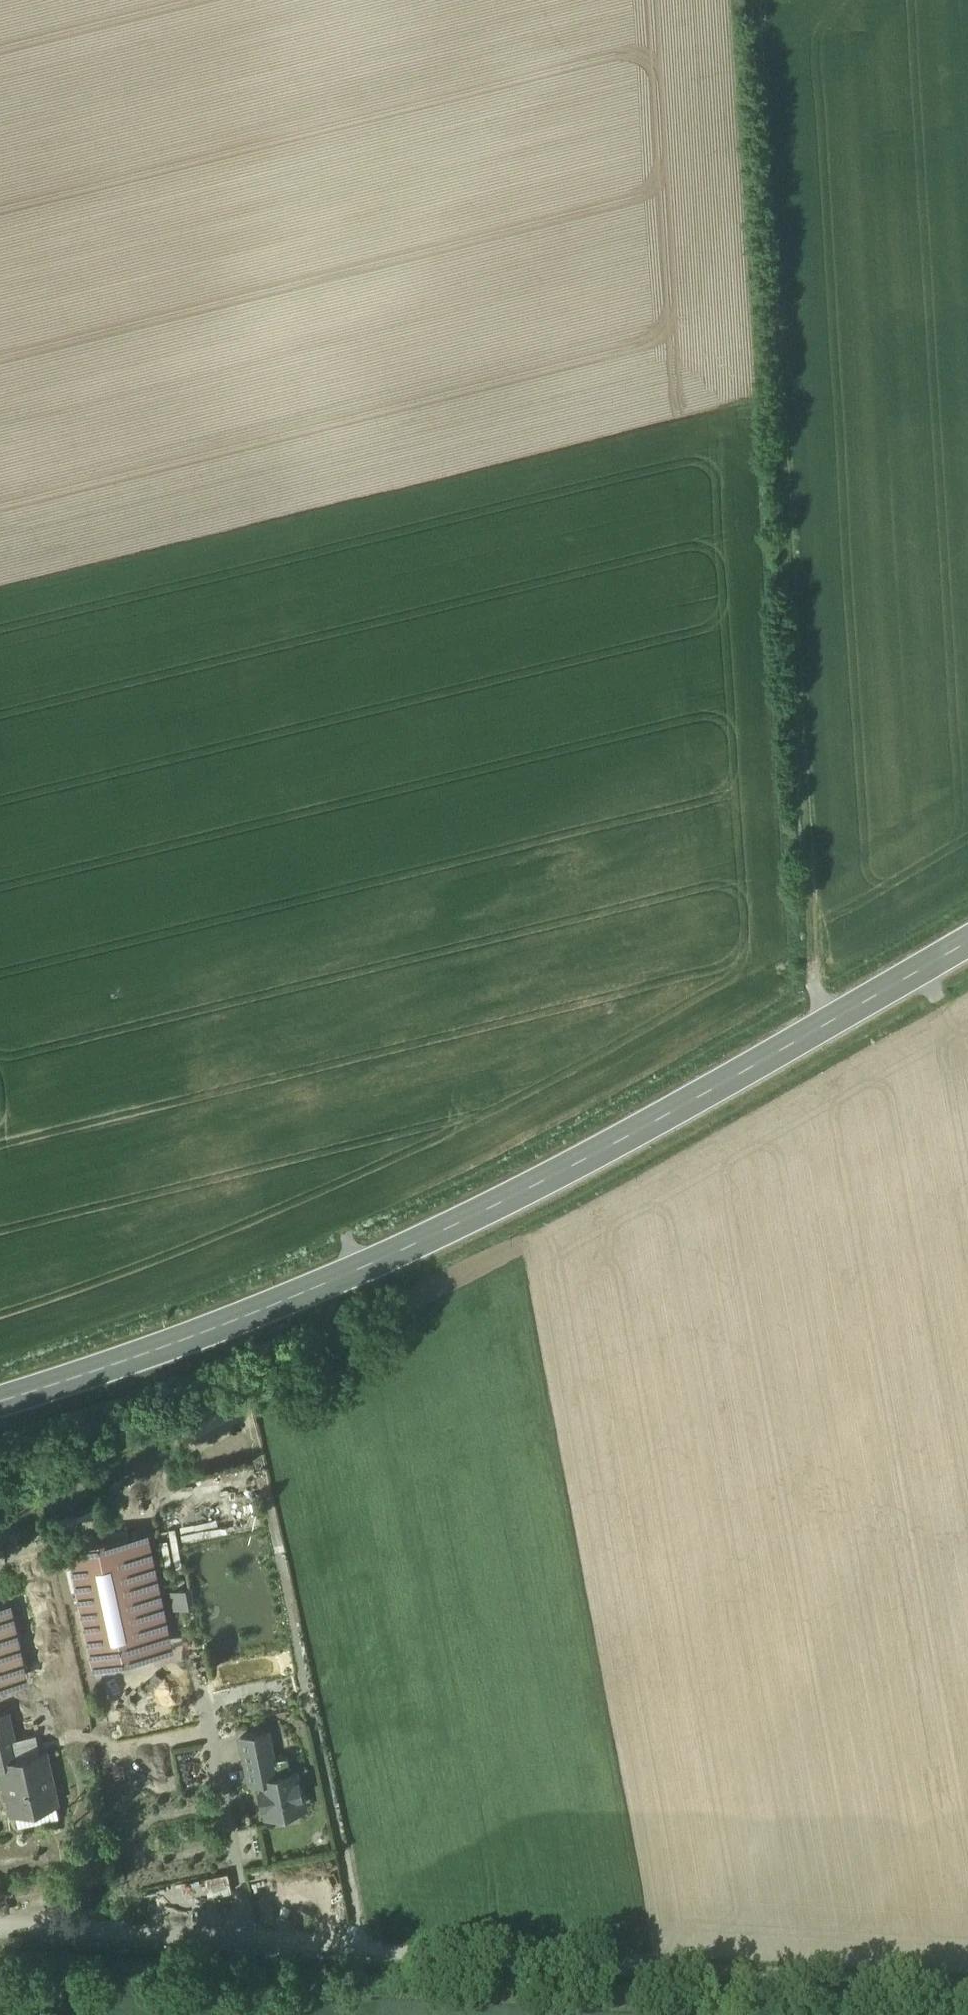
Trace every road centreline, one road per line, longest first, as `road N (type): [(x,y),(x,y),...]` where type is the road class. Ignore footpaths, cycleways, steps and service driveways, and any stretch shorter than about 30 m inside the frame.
road 1 (secondary): [(0,1398),(312,1287),(614,1143),(967,941)]
road 2 (track): [(967,1990),(0,1954)]

